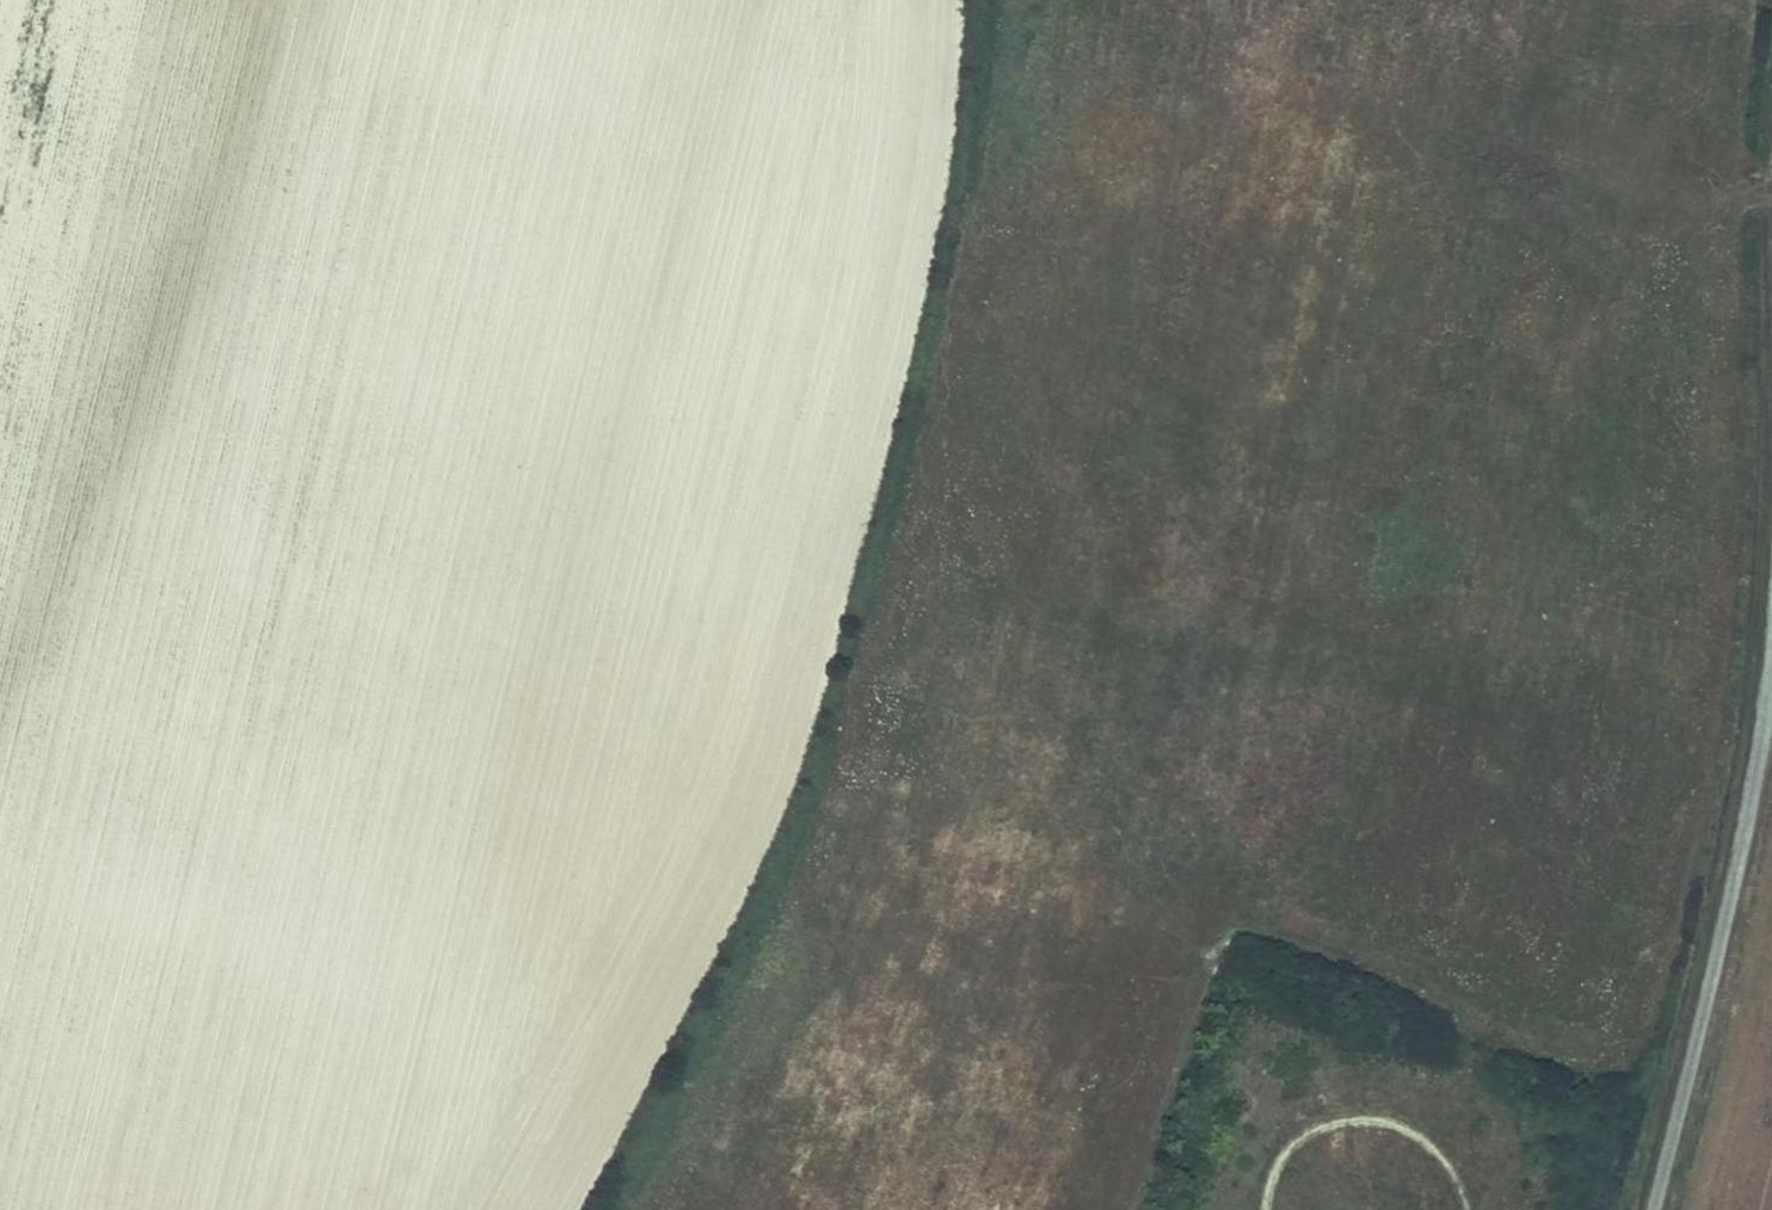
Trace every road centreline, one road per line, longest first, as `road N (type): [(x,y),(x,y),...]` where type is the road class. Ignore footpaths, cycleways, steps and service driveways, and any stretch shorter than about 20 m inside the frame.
road 1 (unclassified): [(1649,1209),(1731,856),(1769,656),(1771,568)]

